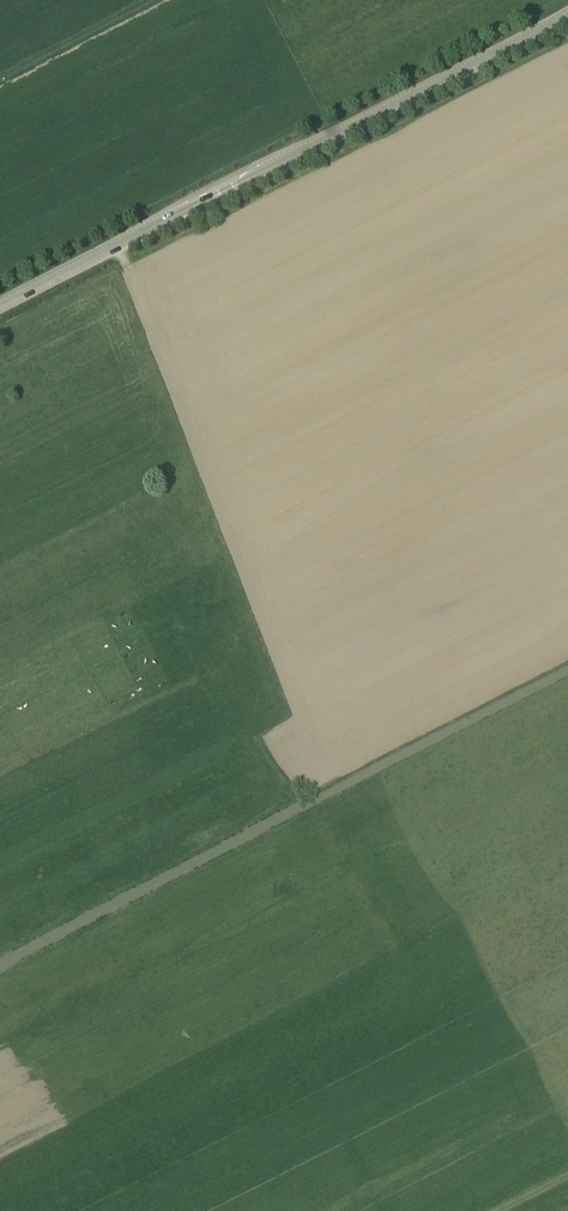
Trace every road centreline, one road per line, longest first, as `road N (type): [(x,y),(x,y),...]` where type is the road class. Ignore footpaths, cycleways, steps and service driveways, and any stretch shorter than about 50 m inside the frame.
road 1 (secondary): [(0,305),(567,13)]

